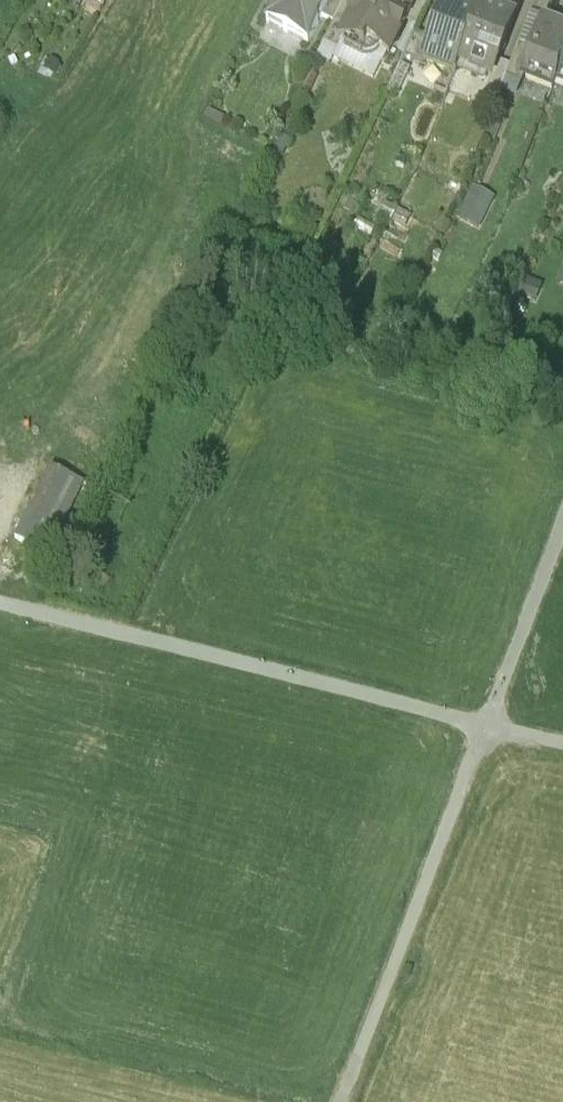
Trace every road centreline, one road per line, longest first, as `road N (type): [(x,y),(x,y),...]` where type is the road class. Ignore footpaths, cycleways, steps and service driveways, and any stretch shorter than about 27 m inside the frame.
road 1 (track): [(339,1101),(562,527)]
road 2 (track): [(0,601),(562,745)]

